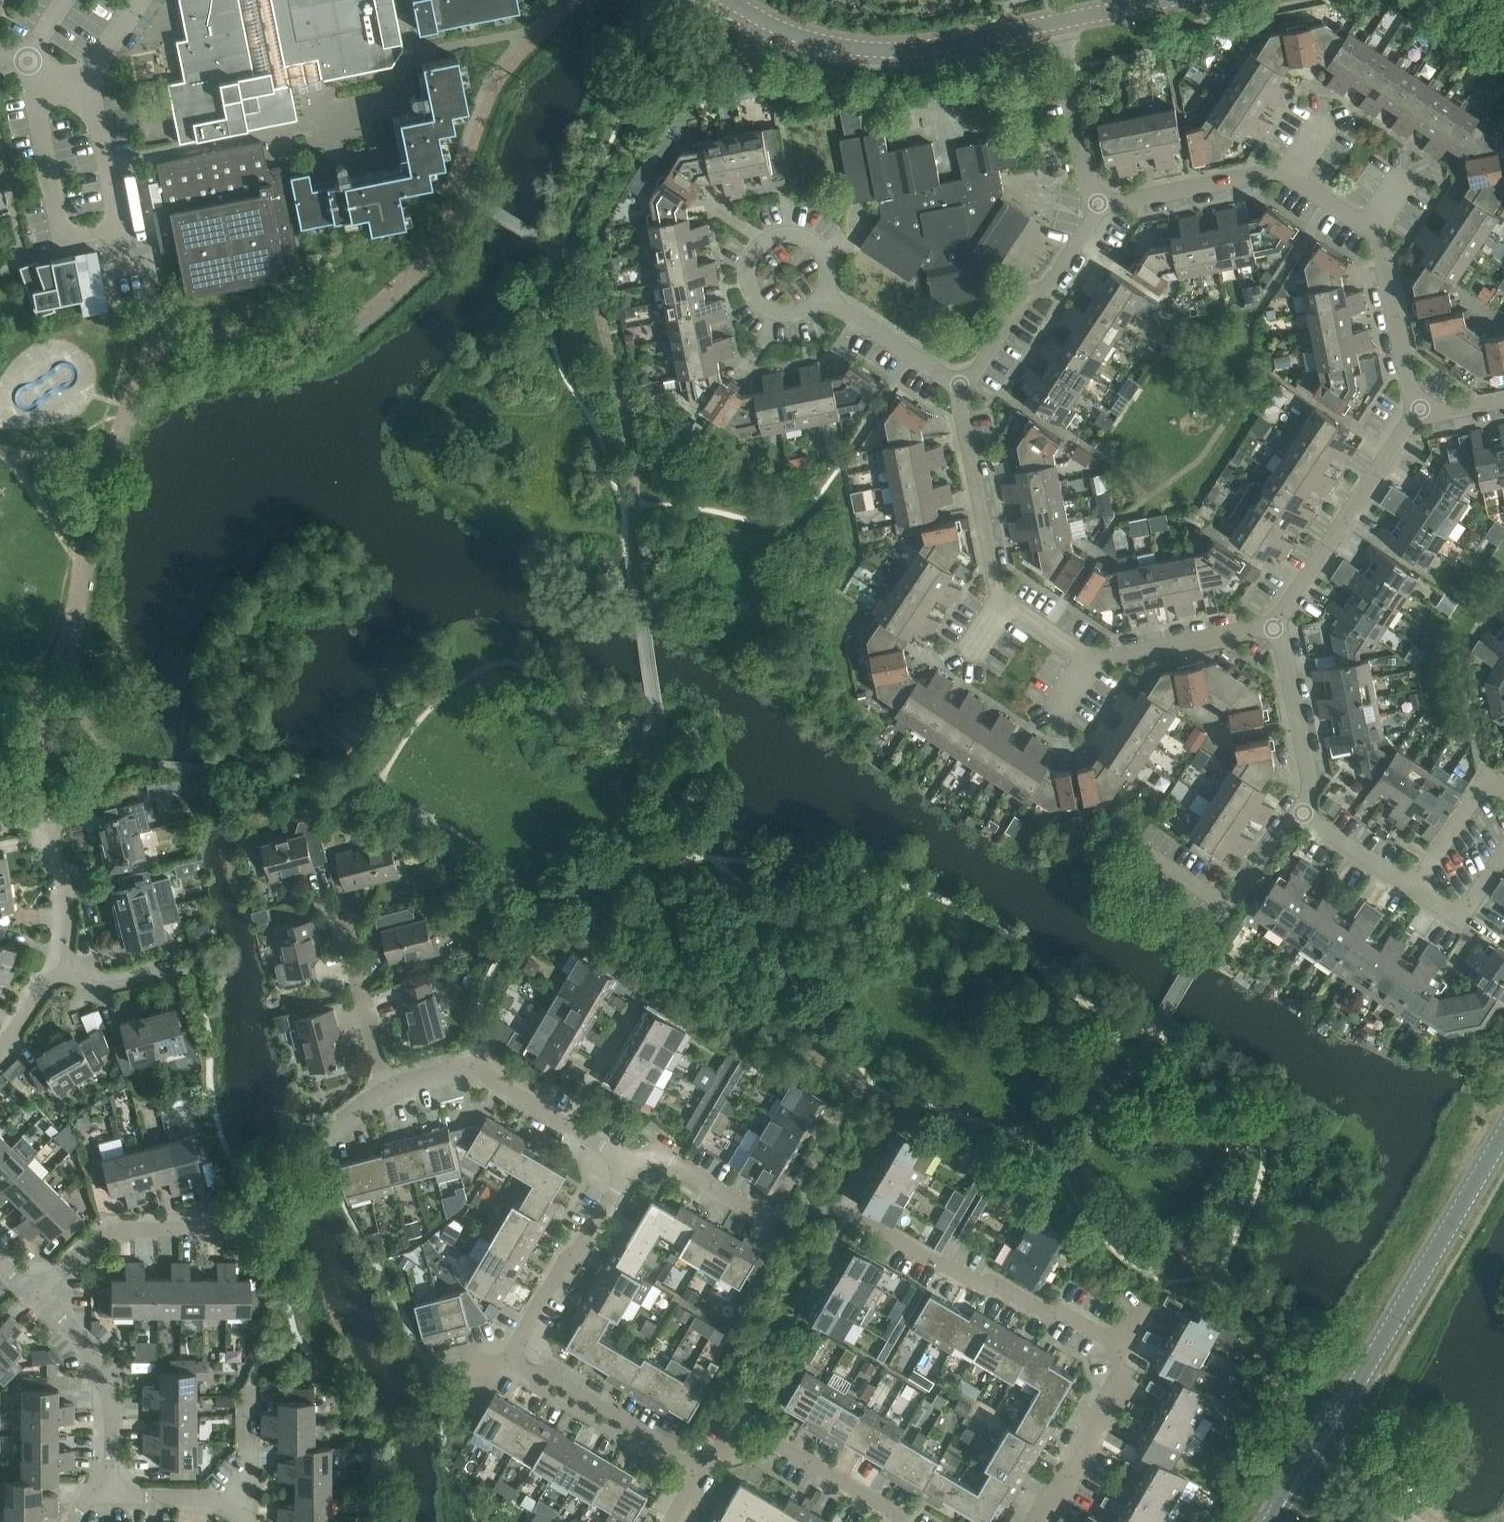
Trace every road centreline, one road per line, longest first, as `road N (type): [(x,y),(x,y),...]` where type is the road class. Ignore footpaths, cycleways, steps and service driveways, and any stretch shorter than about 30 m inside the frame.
road 1 (residential): [(1273,628),(1090,659),(1003,603),(960,385)]
road 2 (residential): [(1421,410),(1411,394),(1386,260),(1370,227),(1284,170),(1098,203)]
road 3 (tertiary): [(1276,1521),(1503,1129)]
road 4 (residential): [(1120,1346),(993,1282),(978,1283),(851,1210),(805,1217)]
road 5 (tertiary): [(1058,23),(889,49),(843,46),(729,0)]
road 6 (residential): [(387,1088),(478,1063),(522,1100),(630,1161)]
road 7 (residential): [(1421,410),(1273,628)]
road 8 (residential): [(1118,842),(1229,911),(1303,813)]
road 9 (residential): [(34,1294),(110,1231),(255,1220)]
road 10 (residential): [(827,295),(806,314),(778,315),(750,286),(752,259),(770,238),(797,234),(828,257),(831,283)]
road 11 (residential): [(701,1469),(710,1455),(769,1438),(901,1521)]
road 12 (residential): [(960,385),(1030,296),(1052,286),(1098,203)]
road 13 (residential): [(511,1359),(630,1161)]
road 14 (residential): [(108,1486),(110,1406),(64,1320),(34,1294)]
road 15 (residential): [(1038,1521),(1124,1368),(1120,1346)]
road 16 (residential): [(630,1161),(654,1155),(777,1221),(805,1217)]
road 17 (residential): [(1273,628),(1312,784),(1303,813)]
road 18 (residential): [(1098,203),(1058,23)]
road 19 (residential): [(387,1088),(345,926)]
road 20 (residential): [(535,1373),(543,1388),(654,1455),(671,1453)]
road 21 (residential): [(960,385),(827,295)]
road 22 (residential): [(671,1453),(551,1375),(535,1373)]
road 23 (residential): [(60,971),(68,896),(51,821)]
road 24 (residential): [(241,1501),(144,1498),(108,1486)]
road 25 (residential): [(1415,885),(1463,915),(1503,848)]
road 26 (residential): [(1303,813),(1415,885)]
road 27 (residential): [(60,971),(100,984),(189,967)]
road 28 (residential): [(1485,780),(1415,885)]

